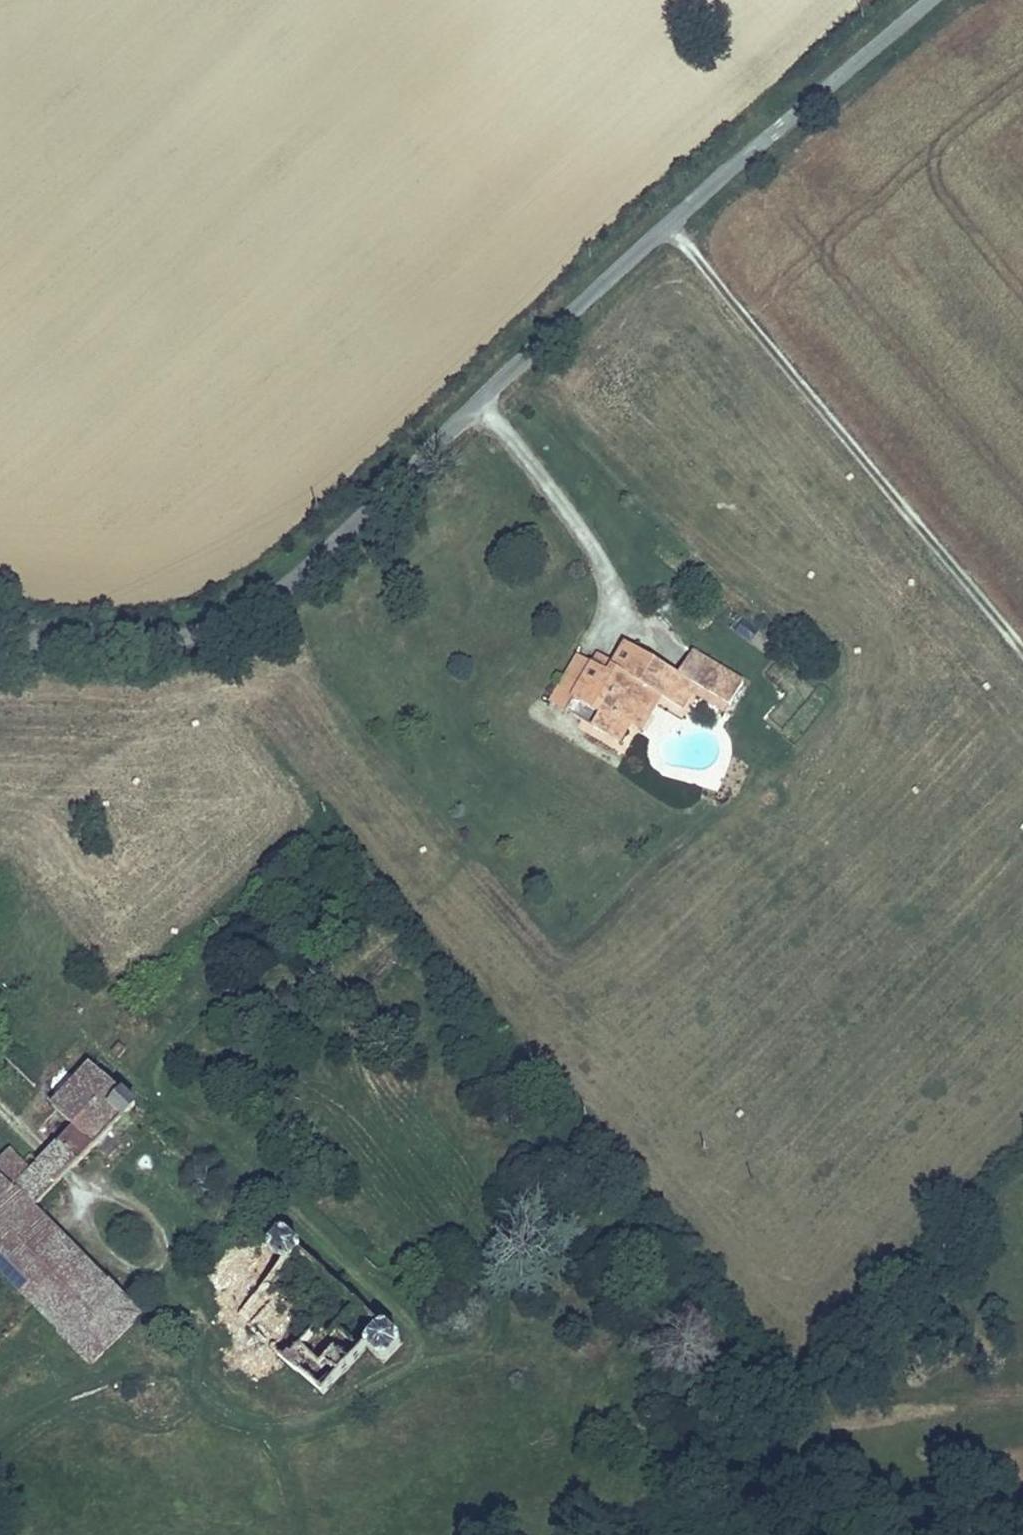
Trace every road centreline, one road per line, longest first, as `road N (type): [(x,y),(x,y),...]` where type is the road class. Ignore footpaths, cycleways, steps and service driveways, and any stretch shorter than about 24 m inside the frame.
road 1 (unclassified): [(0,639),(82,646),(239,619),(669,222),(939,0)]
road 2 (track): [(0,1102),(91,1201),(102,1254),(147,1264),(141,1208)]

